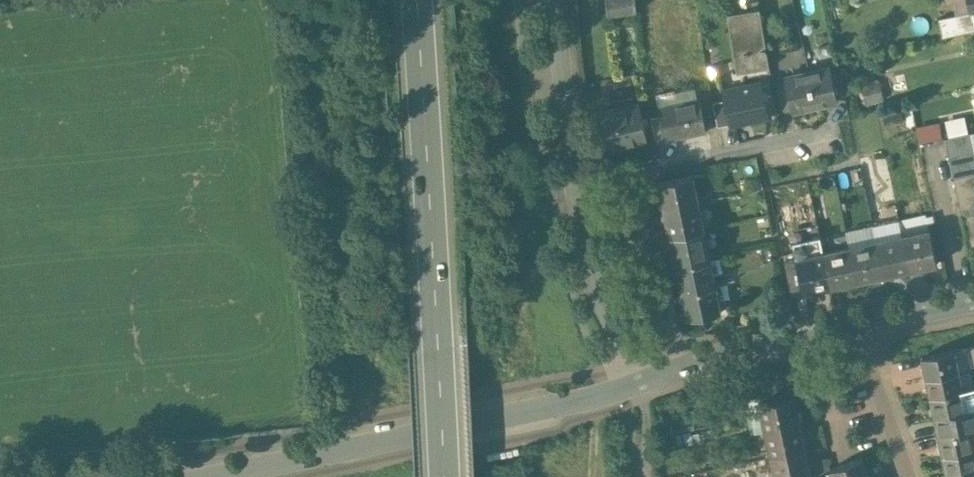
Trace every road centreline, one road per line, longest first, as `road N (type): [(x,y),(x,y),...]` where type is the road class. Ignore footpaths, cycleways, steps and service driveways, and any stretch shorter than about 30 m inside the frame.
road 1 (primary): [(418,0),(446,476)]
road 2 (residential): [(196,476),(605,394),(640,380)]
road 3 (residential): [(640,380),(597,298),(556,0)]
road 4 (residential): [(640,380),(855,321)]
road 5 (residential): [(855,321),(909,476)]
road 6 (residential): [(855,321),(973,297)]

